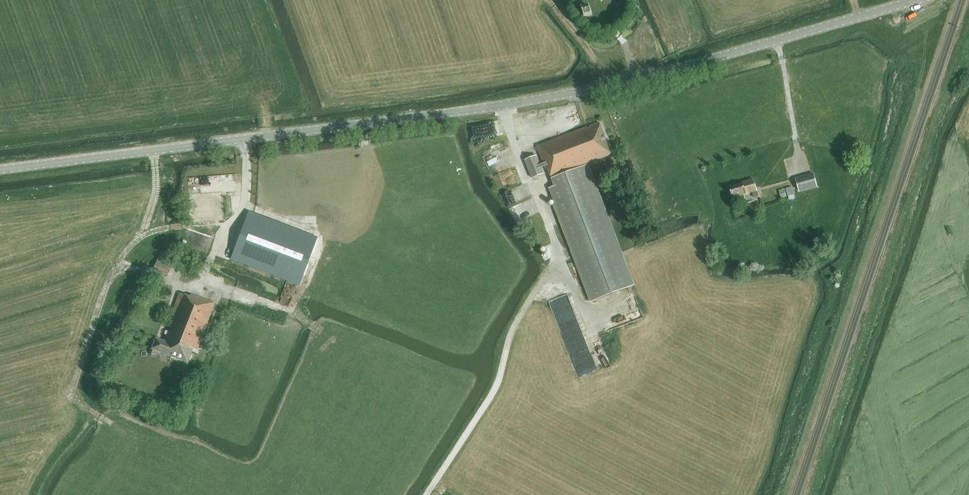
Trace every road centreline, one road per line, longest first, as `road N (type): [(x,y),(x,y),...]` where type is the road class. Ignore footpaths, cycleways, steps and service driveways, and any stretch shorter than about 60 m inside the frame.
road 1 (tertiary): [(0,170),(578,92),(915,0)]
road 2 (track): [(108,421),(71,393),(108,283),(147,225),(157,194),(154,150)]
road 3 (track): [(426,494),(493,391),(512,330),(558,248)]

